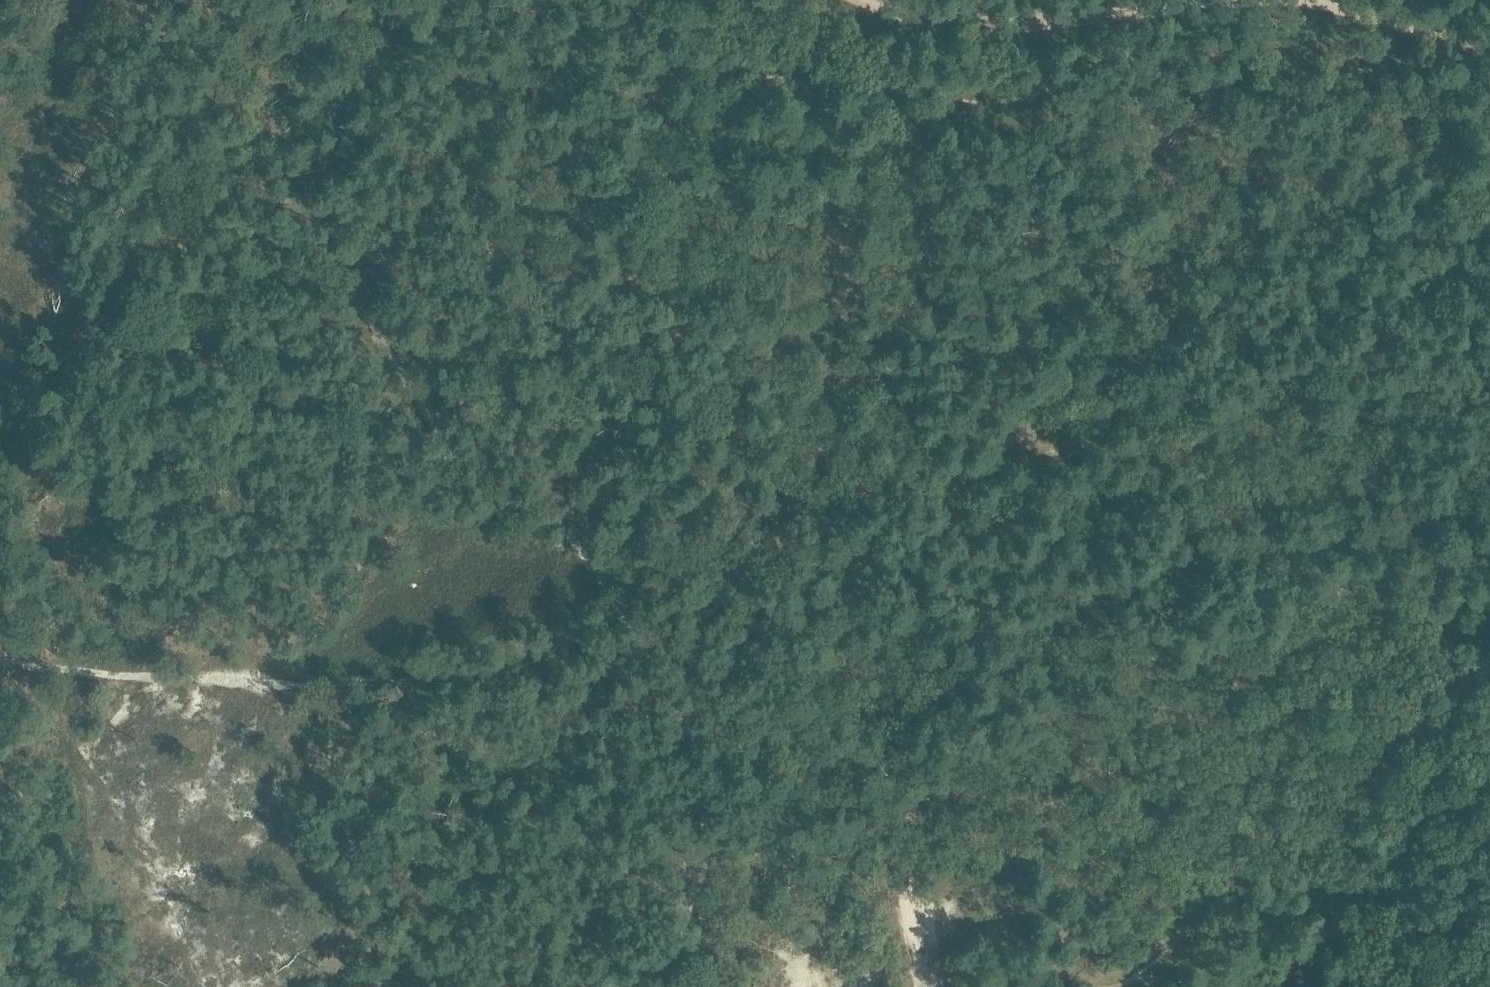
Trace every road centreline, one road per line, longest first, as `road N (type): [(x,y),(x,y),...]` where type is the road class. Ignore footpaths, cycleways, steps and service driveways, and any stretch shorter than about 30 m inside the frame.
road 1 (track): [(1254,0),(979,22),(866,0)]
road 2 (track): [(1489,48),(1318,0)]

